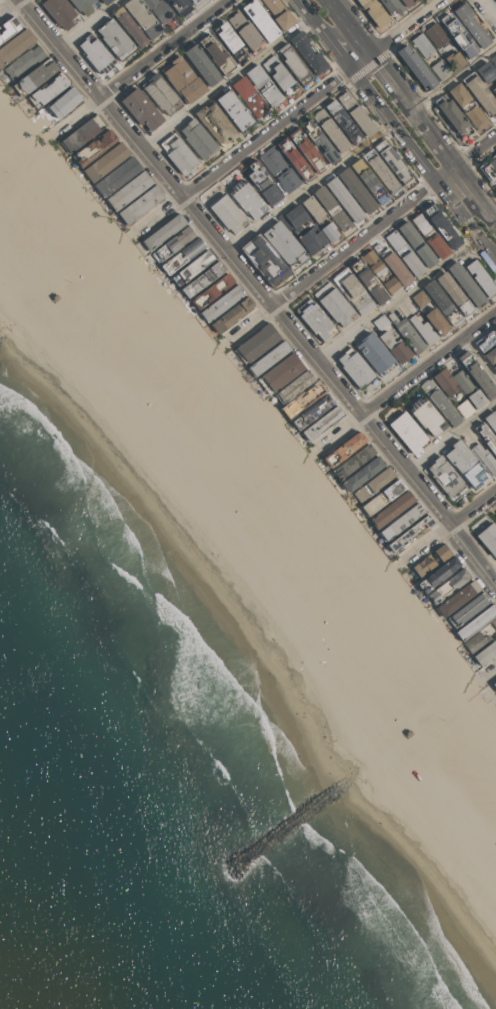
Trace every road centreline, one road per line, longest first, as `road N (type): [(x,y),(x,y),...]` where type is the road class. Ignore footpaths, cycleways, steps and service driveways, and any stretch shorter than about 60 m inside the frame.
road 1 (residential): [(19,0),(495,583)]
road 2 (residential): [(183,198),(437,0)]
road 3 (residential): [(495,138),(273,308)]
road 4 (secondary): [(351,69),(495,260)]
road 5 (tertiary): [(361,416),(495,315)]
road 6 (residential): [(226,0),(98,97)]
road 7 (secondary): [(405,100),(330,0)]

